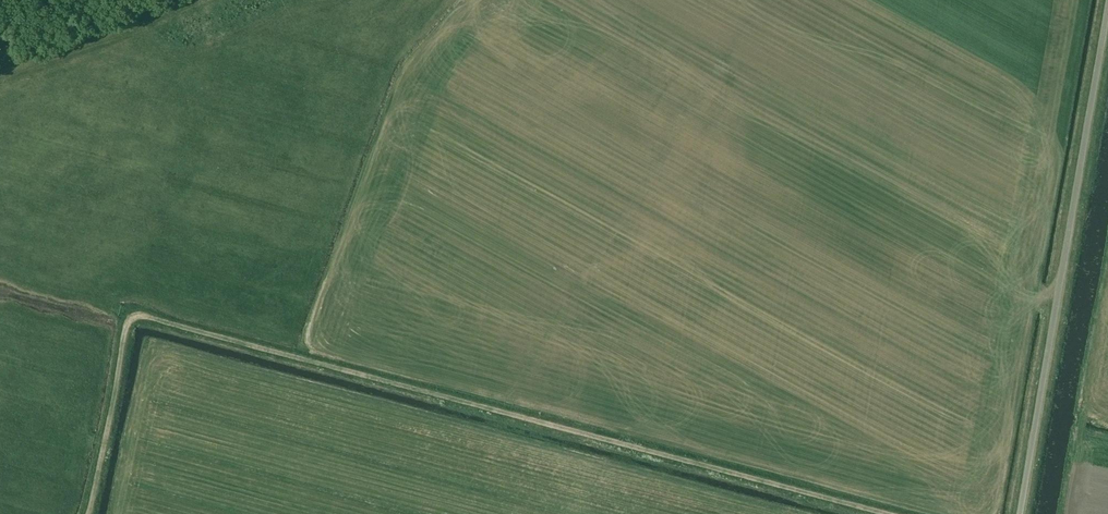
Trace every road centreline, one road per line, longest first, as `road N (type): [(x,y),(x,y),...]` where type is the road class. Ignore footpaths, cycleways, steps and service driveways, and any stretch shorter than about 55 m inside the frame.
road 1 (track): [(88,513),(125,326),(140,317),(891,513)]
road 2 (unclassified): [(1107,6),(1019,513)]

